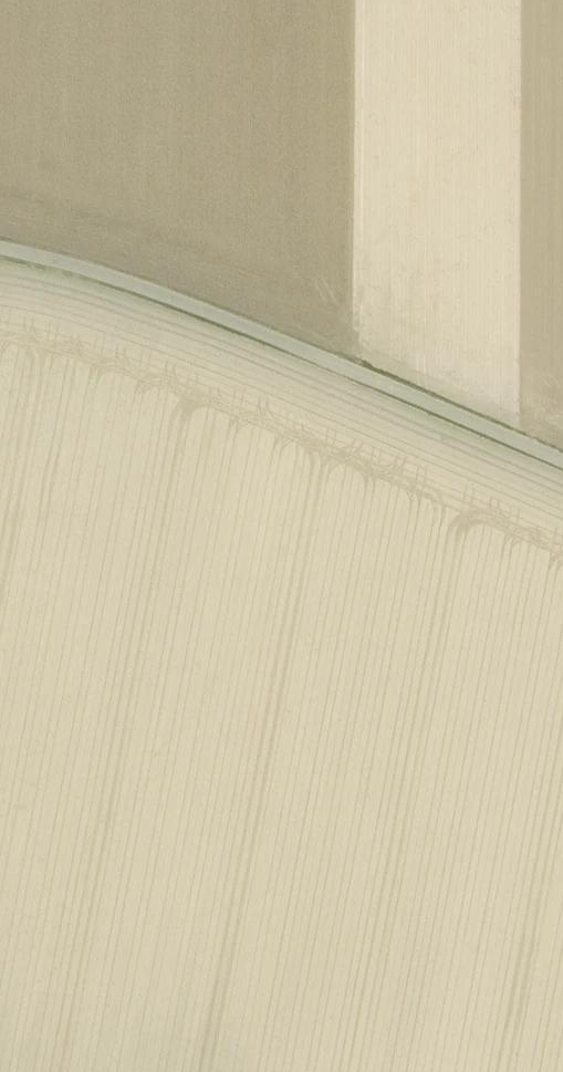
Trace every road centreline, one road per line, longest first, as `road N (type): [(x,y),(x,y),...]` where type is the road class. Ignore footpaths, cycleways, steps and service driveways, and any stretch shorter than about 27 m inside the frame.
road 1 (unclassified): [(0,246),(171,291),(562,462)]

